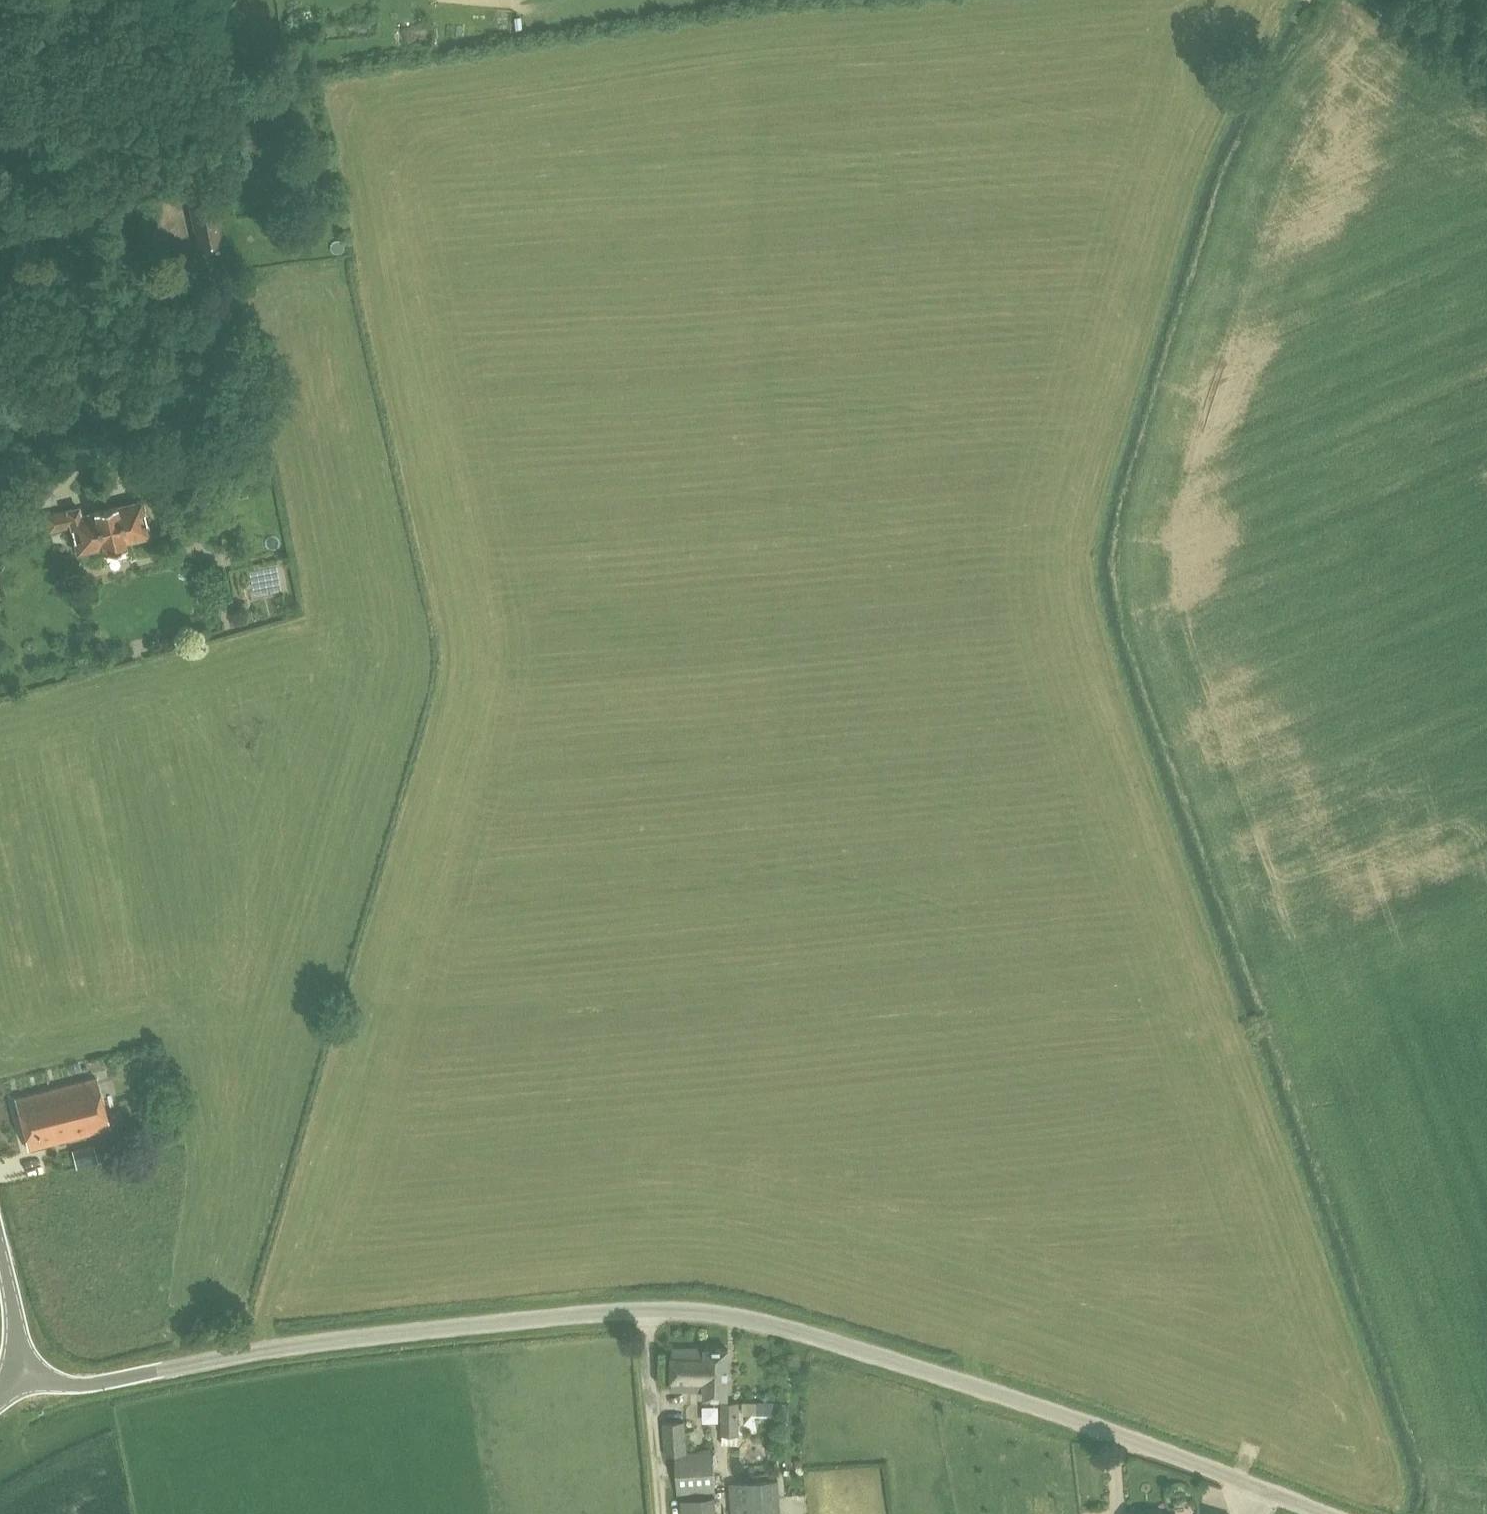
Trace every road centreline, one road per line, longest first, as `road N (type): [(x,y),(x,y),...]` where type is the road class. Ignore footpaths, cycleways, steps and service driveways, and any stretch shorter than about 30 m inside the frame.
road 1 (unclassified): [(19,1372),(96,1384),(310,1344),(641,1310),(713,1312),(1130,1437),(1329,1513)]
road 2 (track): [(1361,0),(1486,84)]
road 3 (tertiary): [(19,1372),(18,1327),(0,1251)]

